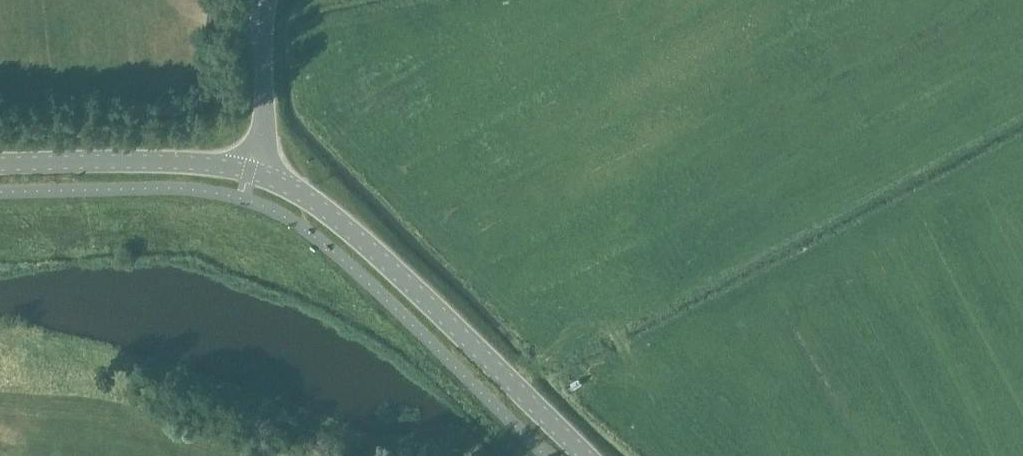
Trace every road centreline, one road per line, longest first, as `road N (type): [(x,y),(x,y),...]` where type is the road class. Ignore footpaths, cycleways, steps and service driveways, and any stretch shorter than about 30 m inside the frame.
road 1 (tertiary): [(586,455),(380,257),(292,191),(251,174)]
road 2 (tertiary): [(251,174),(162,163),(0,165)]
road 3 (track): [(672,270),(510,383)]
road 4 (unclassified): [(251,174),(265,115),(271,0)]

